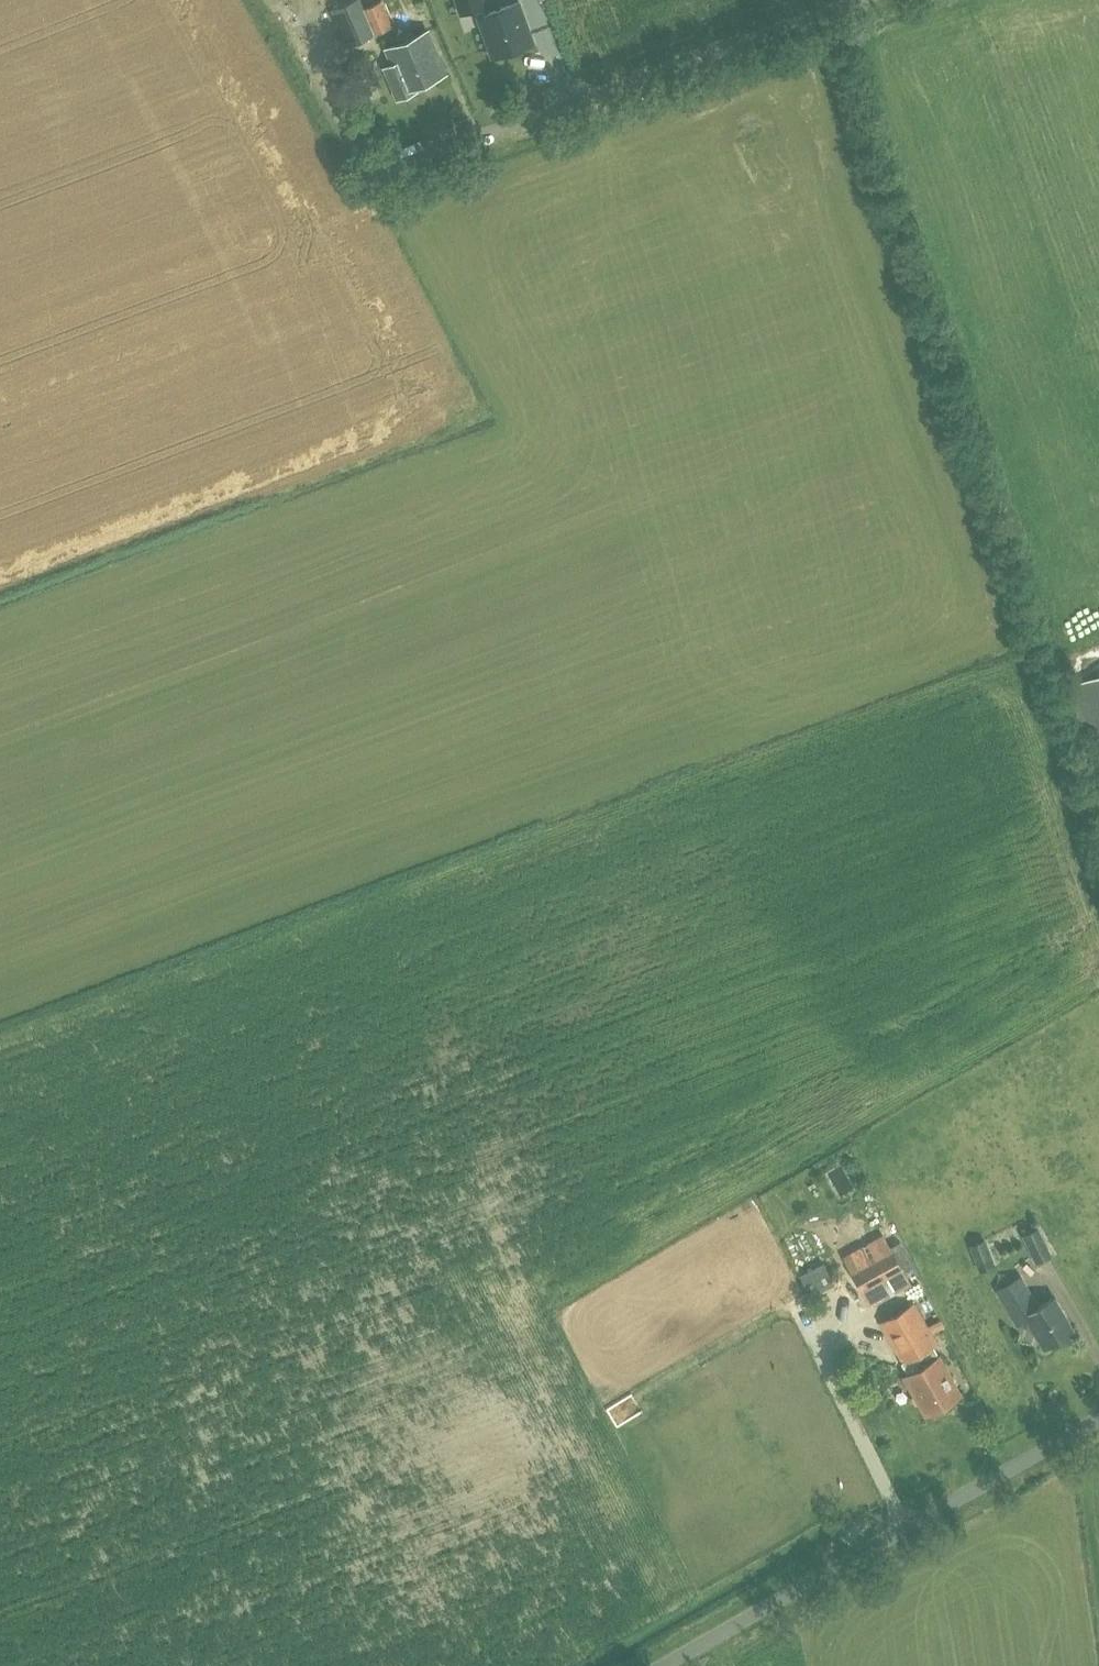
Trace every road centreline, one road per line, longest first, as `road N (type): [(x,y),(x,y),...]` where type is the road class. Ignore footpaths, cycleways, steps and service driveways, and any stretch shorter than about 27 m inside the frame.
road 1 (unclassified): [(370,172),(866,0)]
road 2 (unclassified): [(667,1665),(1098,1422)]

